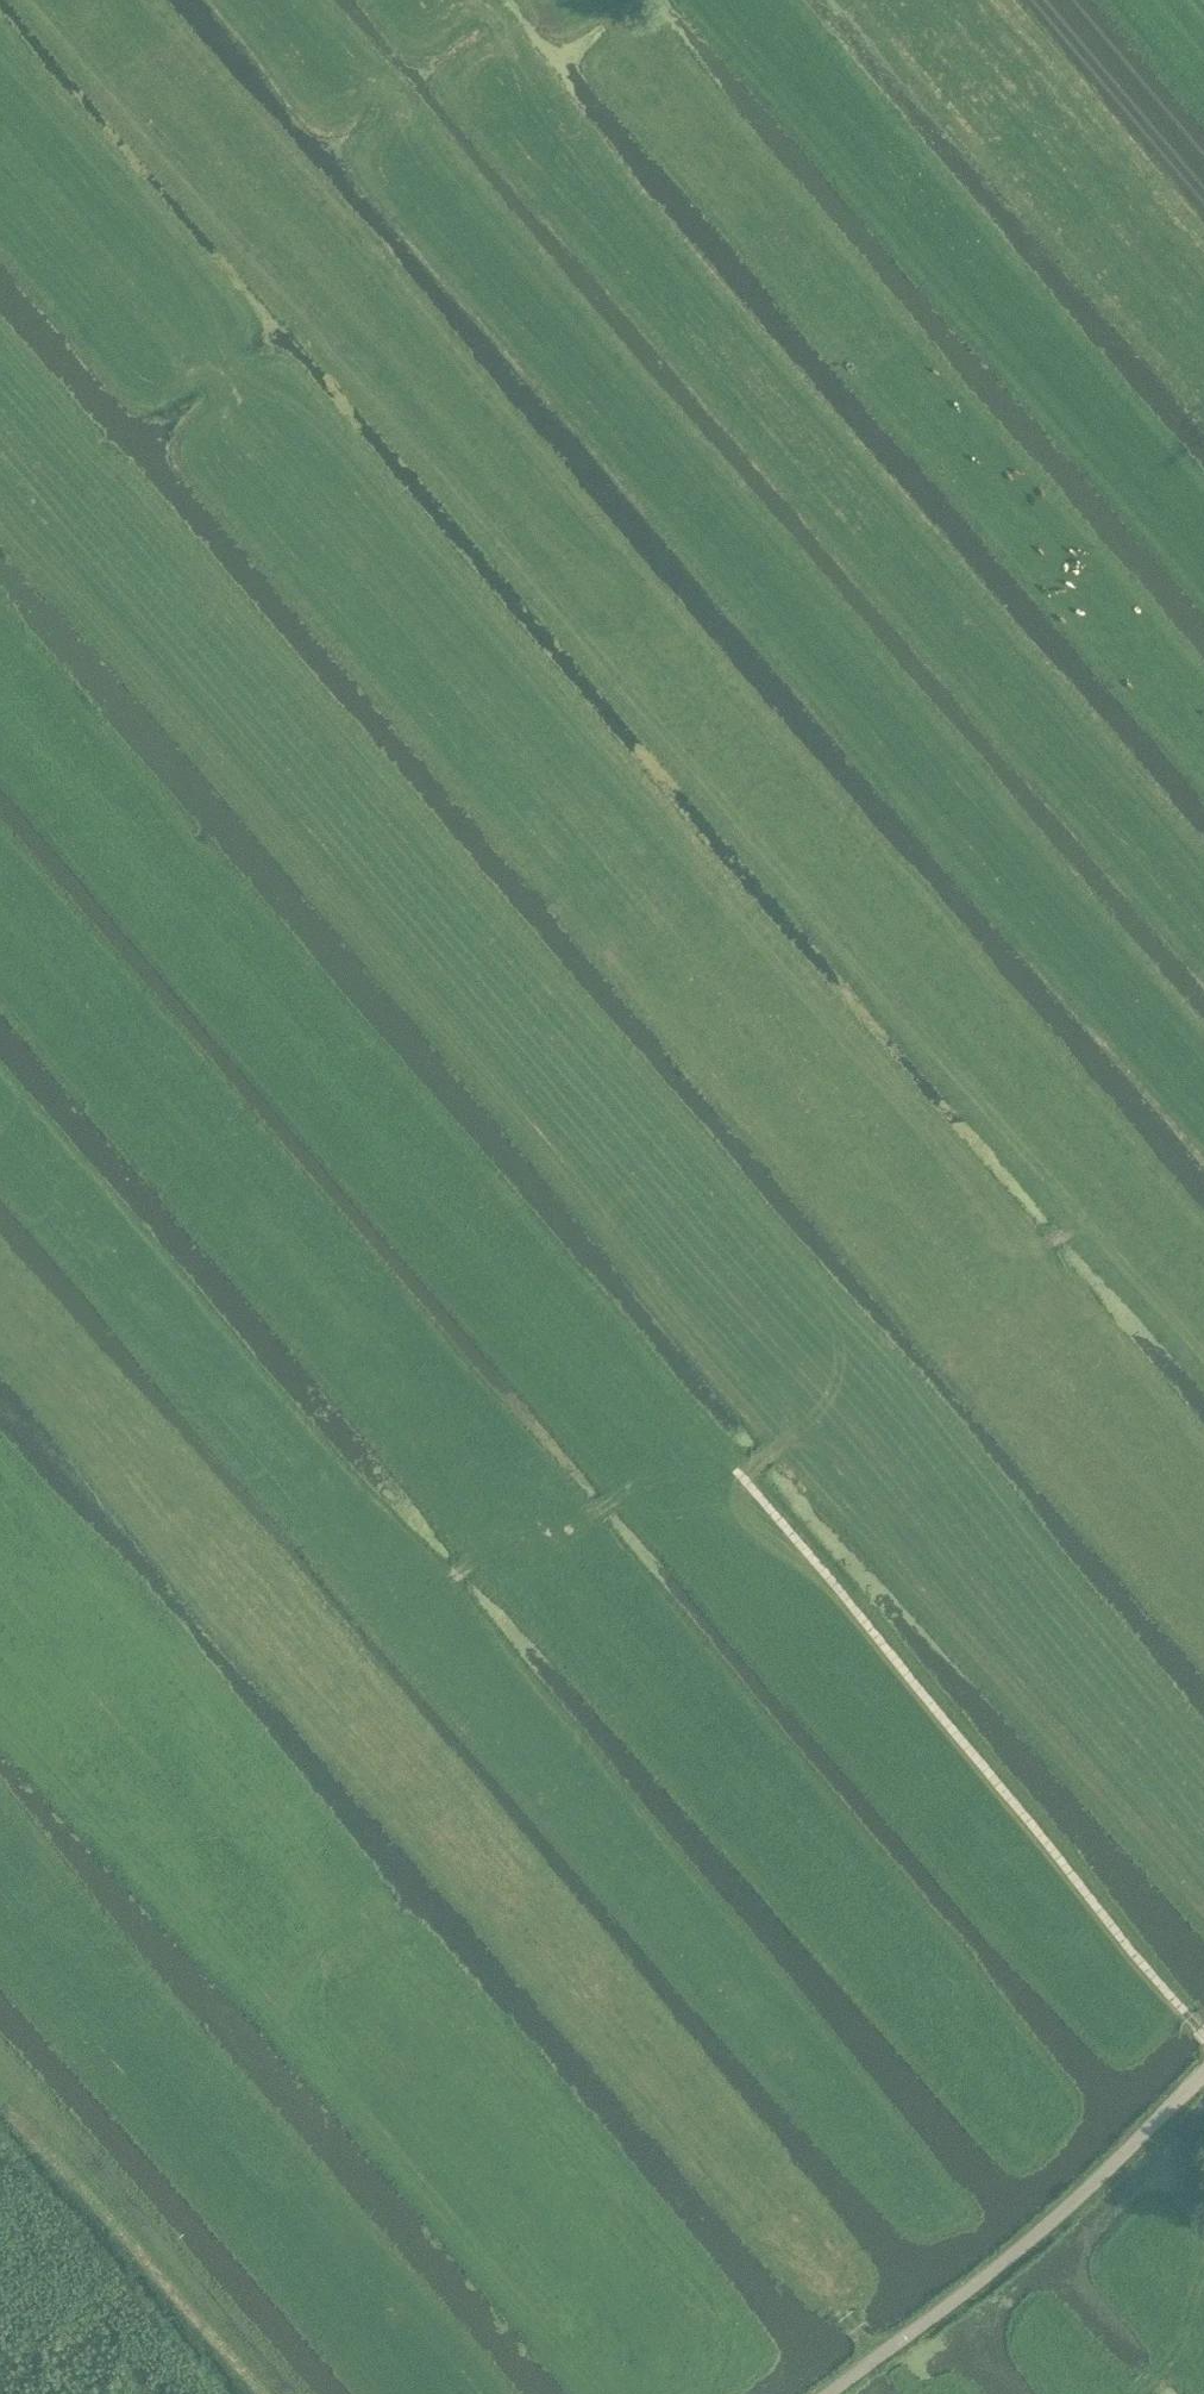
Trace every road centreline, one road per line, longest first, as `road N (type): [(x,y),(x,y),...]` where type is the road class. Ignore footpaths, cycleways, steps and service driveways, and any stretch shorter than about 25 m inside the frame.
road 1 (unclassified): [(829,2393),(1020,2249),(1203,2074)]
road 2 (track): [(1139,2393),(1185,2328),(1191,2273),(1203,2249)]

